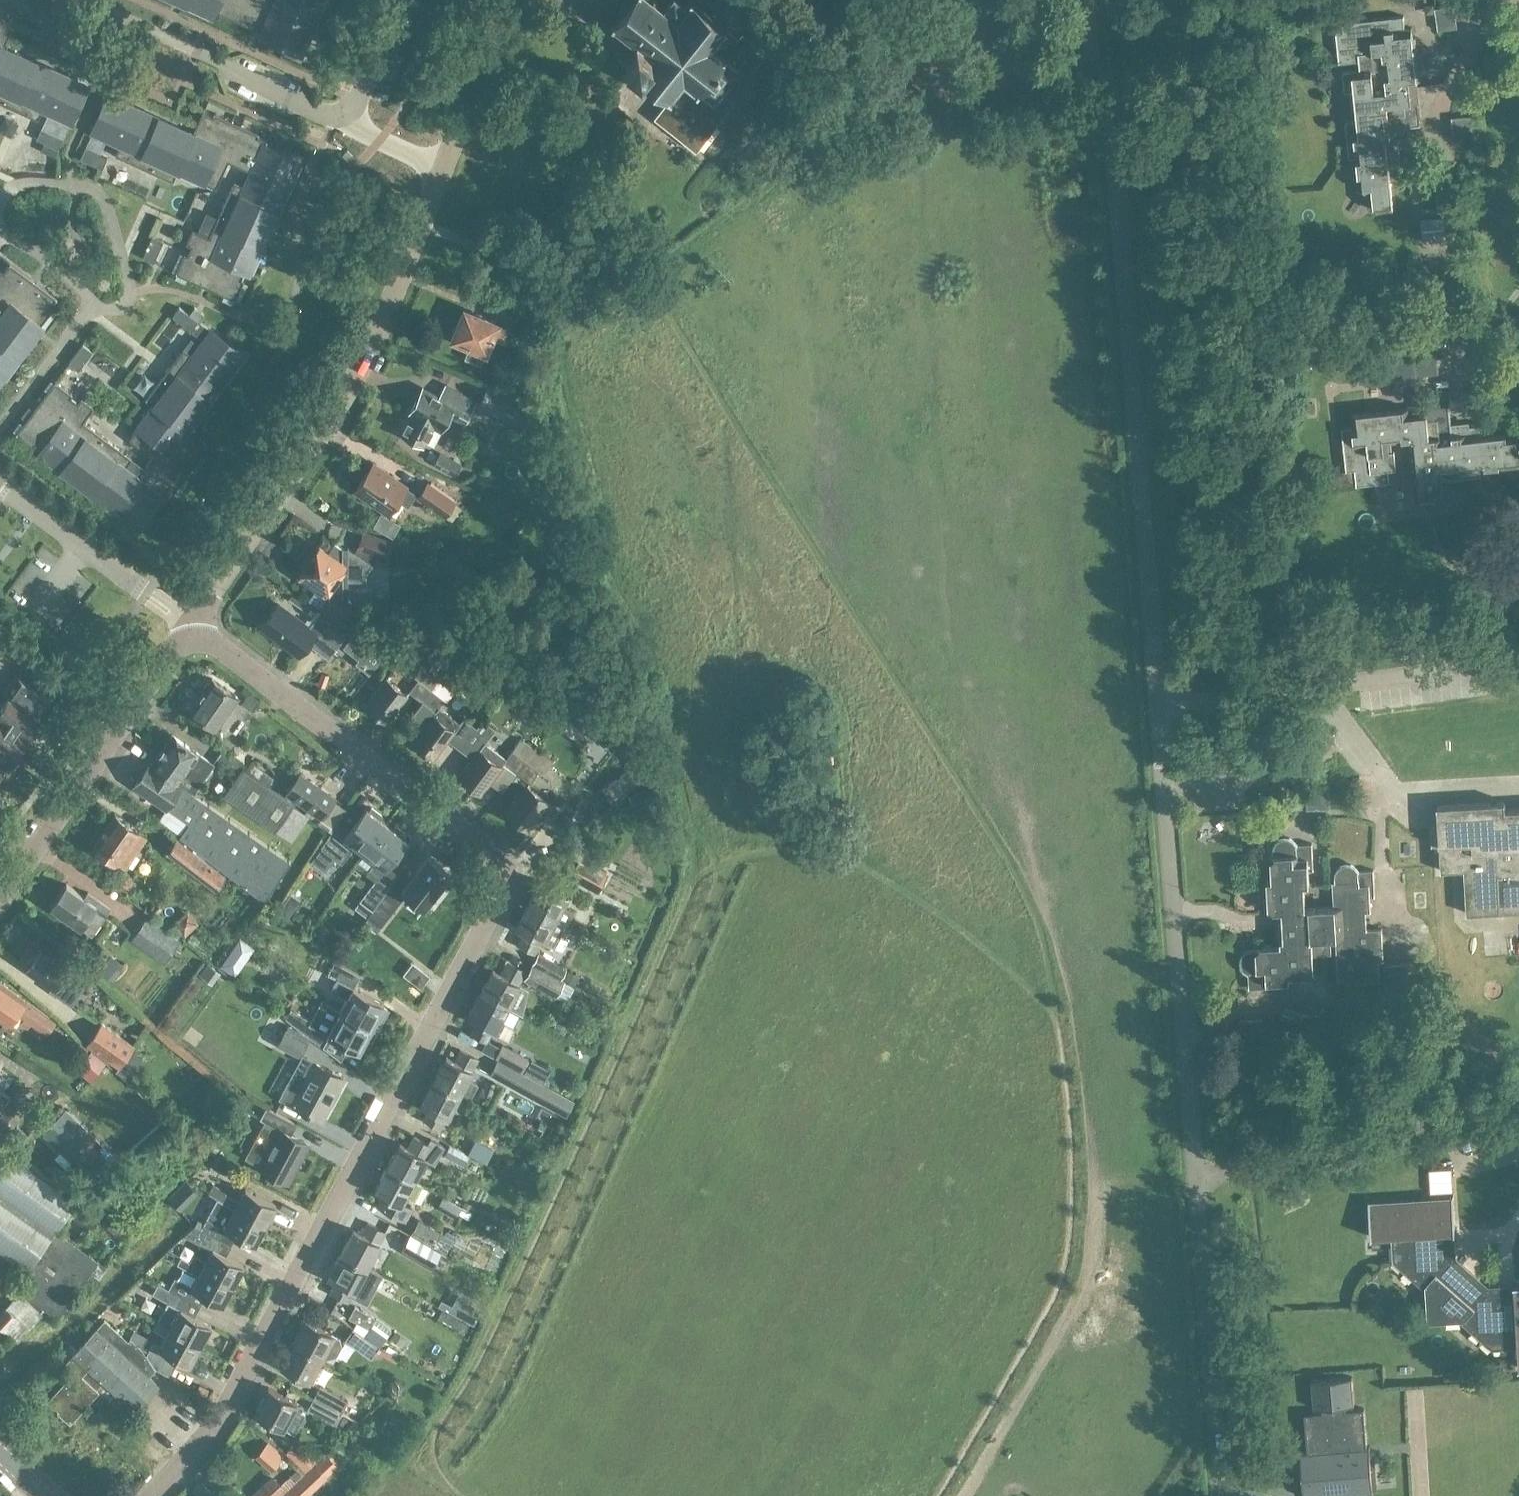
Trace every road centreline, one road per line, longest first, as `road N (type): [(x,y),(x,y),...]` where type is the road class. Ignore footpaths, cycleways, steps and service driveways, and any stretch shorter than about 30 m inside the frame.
road 1 (residential): [(158,1495),(207,1440),(261,1356),(509,870),(194,628)]
road 2 (unclassified): [(194,628),(325,435),(379,326),(511,0)]
road 3 (unclassified): [(1095,67),(1108,80),(1162,710)]
road 4 (unclassified): [(1162,710),(1200,1181)]
road 5 (residential): [(79,0),(334,117),(351,110),(393,0)]
road 6 (unclassified): [(1162,710),(1518,669)]
road 7 (unclassified): [(0,904),(194,628)]
road 8 (residential): [(1200,1181),(1518,1105)]
road 9 (unclassified): [(1200,1181),(1224,1495)]
road 10 (residential): [(1420,1495),(1414,1390),(1518,1385)]
road 11 (residential): [(149,592),(0,487)]
road 12 (residential): [(951,0),(1017,69),(1095,67)]

